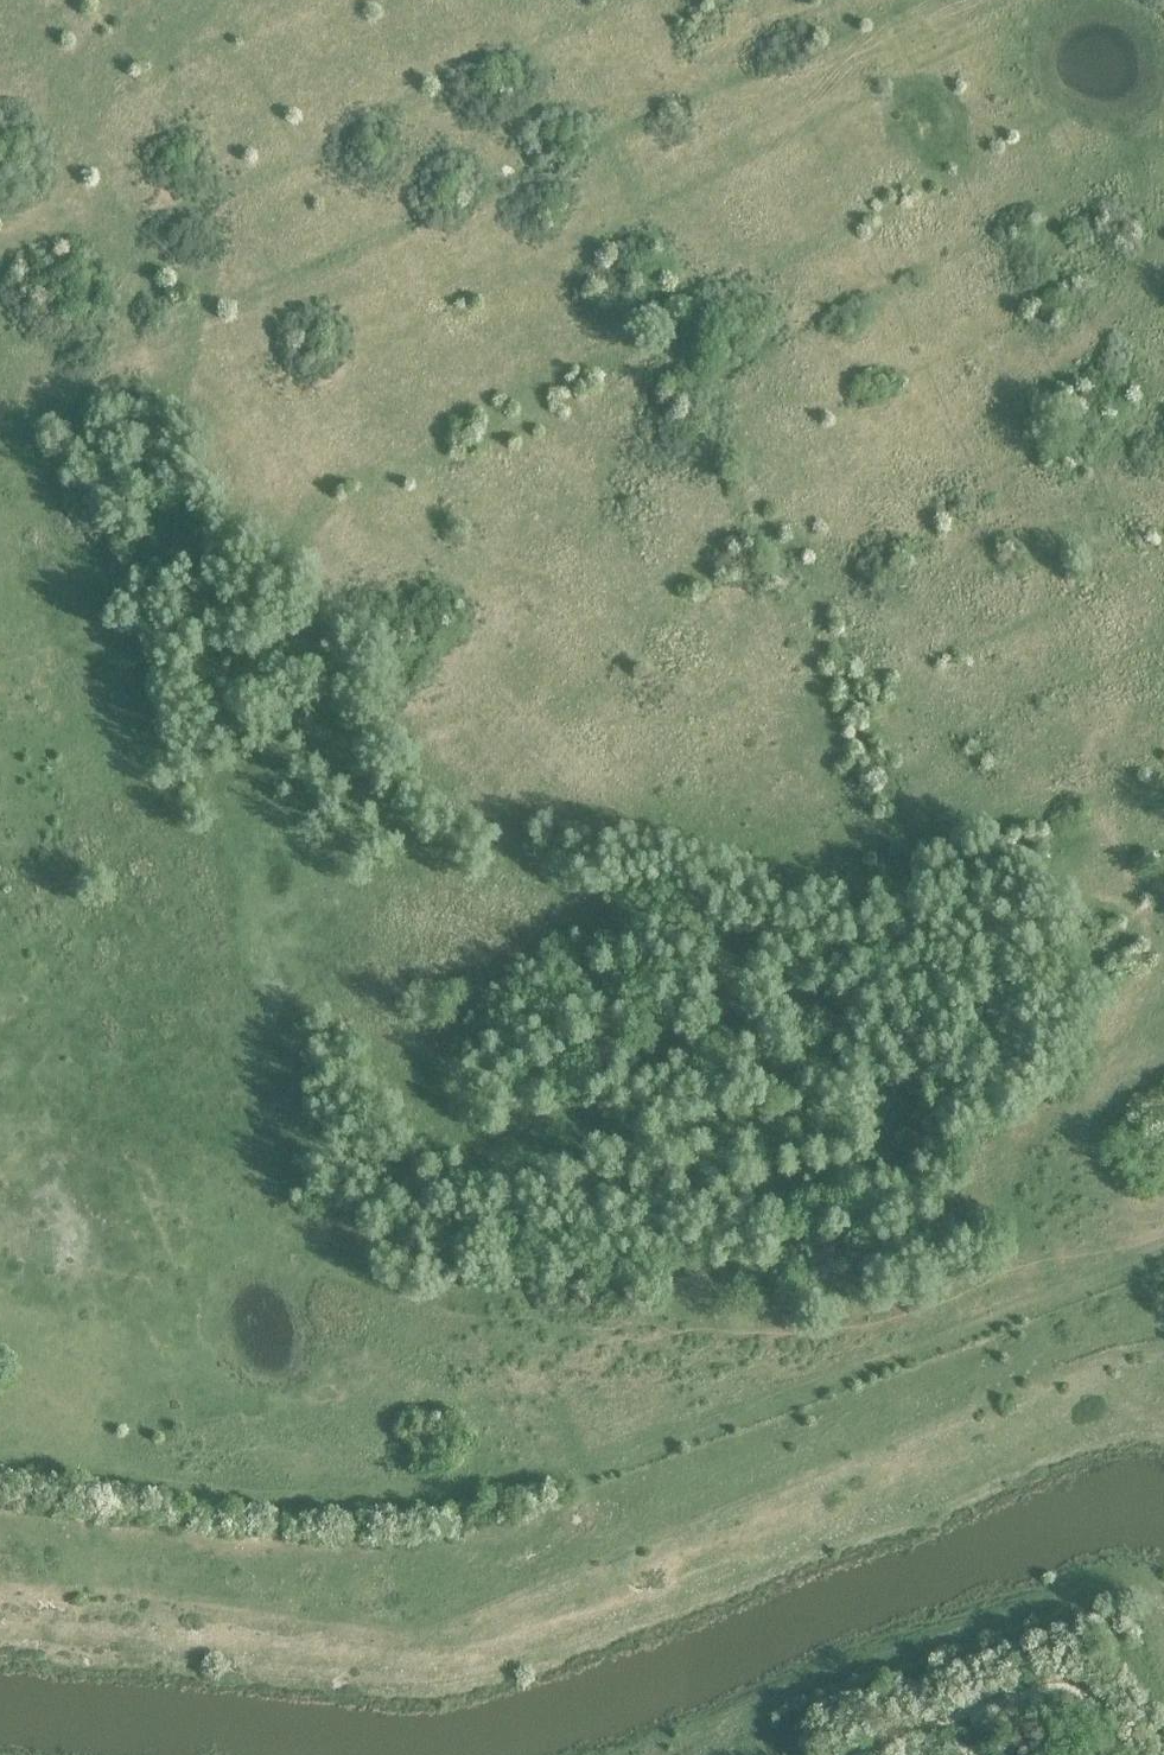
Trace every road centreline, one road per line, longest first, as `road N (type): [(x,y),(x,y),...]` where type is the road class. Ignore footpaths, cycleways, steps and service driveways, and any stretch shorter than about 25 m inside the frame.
road 1 (track): [(763,95),(967,0)]

